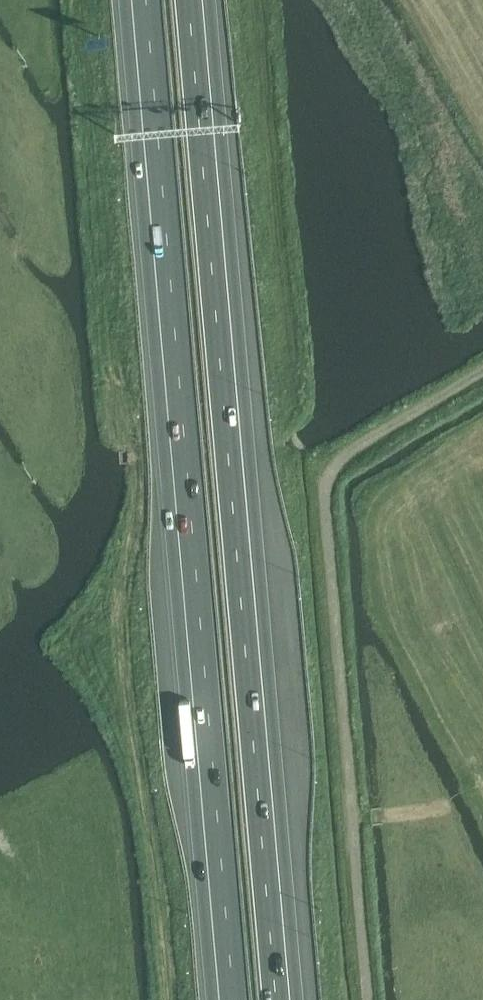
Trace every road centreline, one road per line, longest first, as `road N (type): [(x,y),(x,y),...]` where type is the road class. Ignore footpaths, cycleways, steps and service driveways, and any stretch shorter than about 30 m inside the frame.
road 1 (motorway): [(139,0),(227,999)]
road 2 (motorway): [(283,999),(196,0)]

